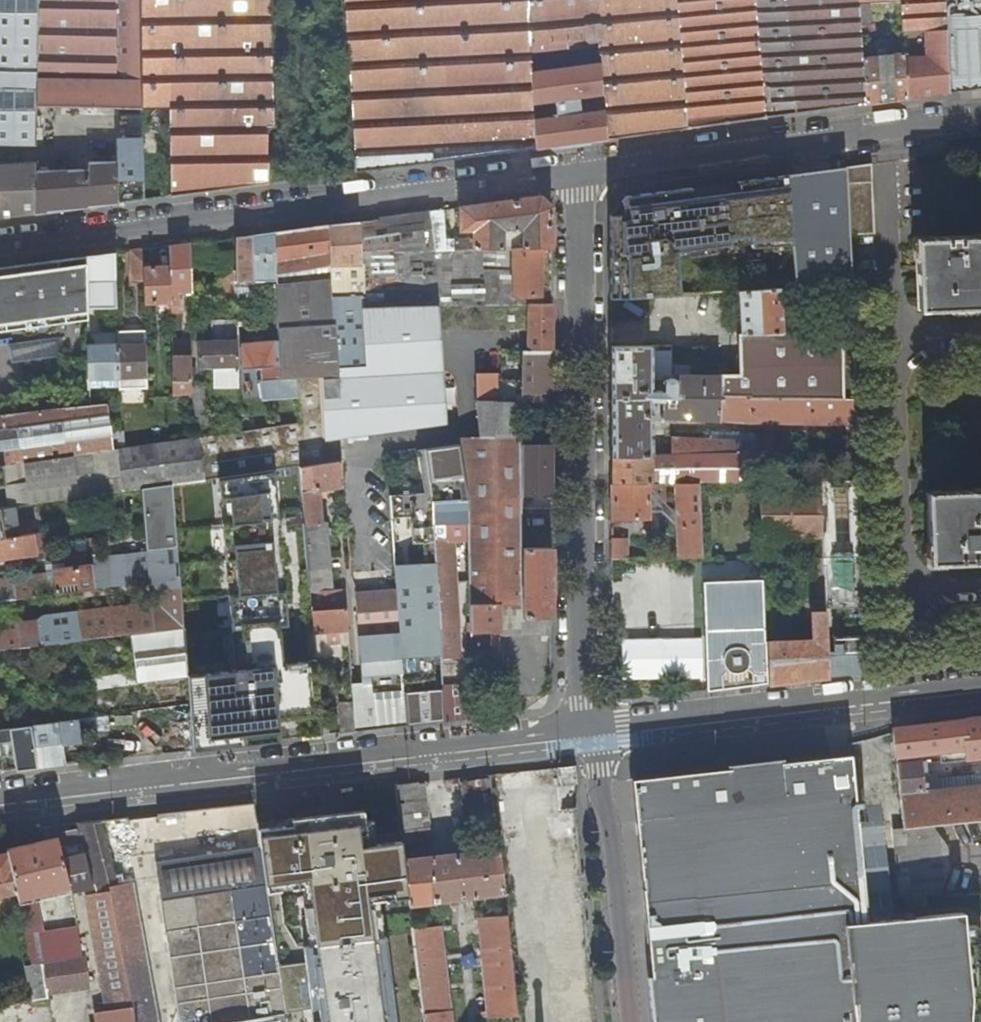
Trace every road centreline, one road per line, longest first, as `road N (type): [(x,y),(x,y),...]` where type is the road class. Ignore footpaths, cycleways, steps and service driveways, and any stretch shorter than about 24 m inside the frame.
road 1 (residential): [(589,724),(0,796)]
road 2 (residential): [(0,238),(577,167)]
road 3 (residential): [(577,167),(589,724)]
road 4 (residential): [(577,167),(980,117)]
road 5 (residential): [(589,724),(980,681)]
road 6 (residential): [(631,1021),(611,826),(589,724)]

